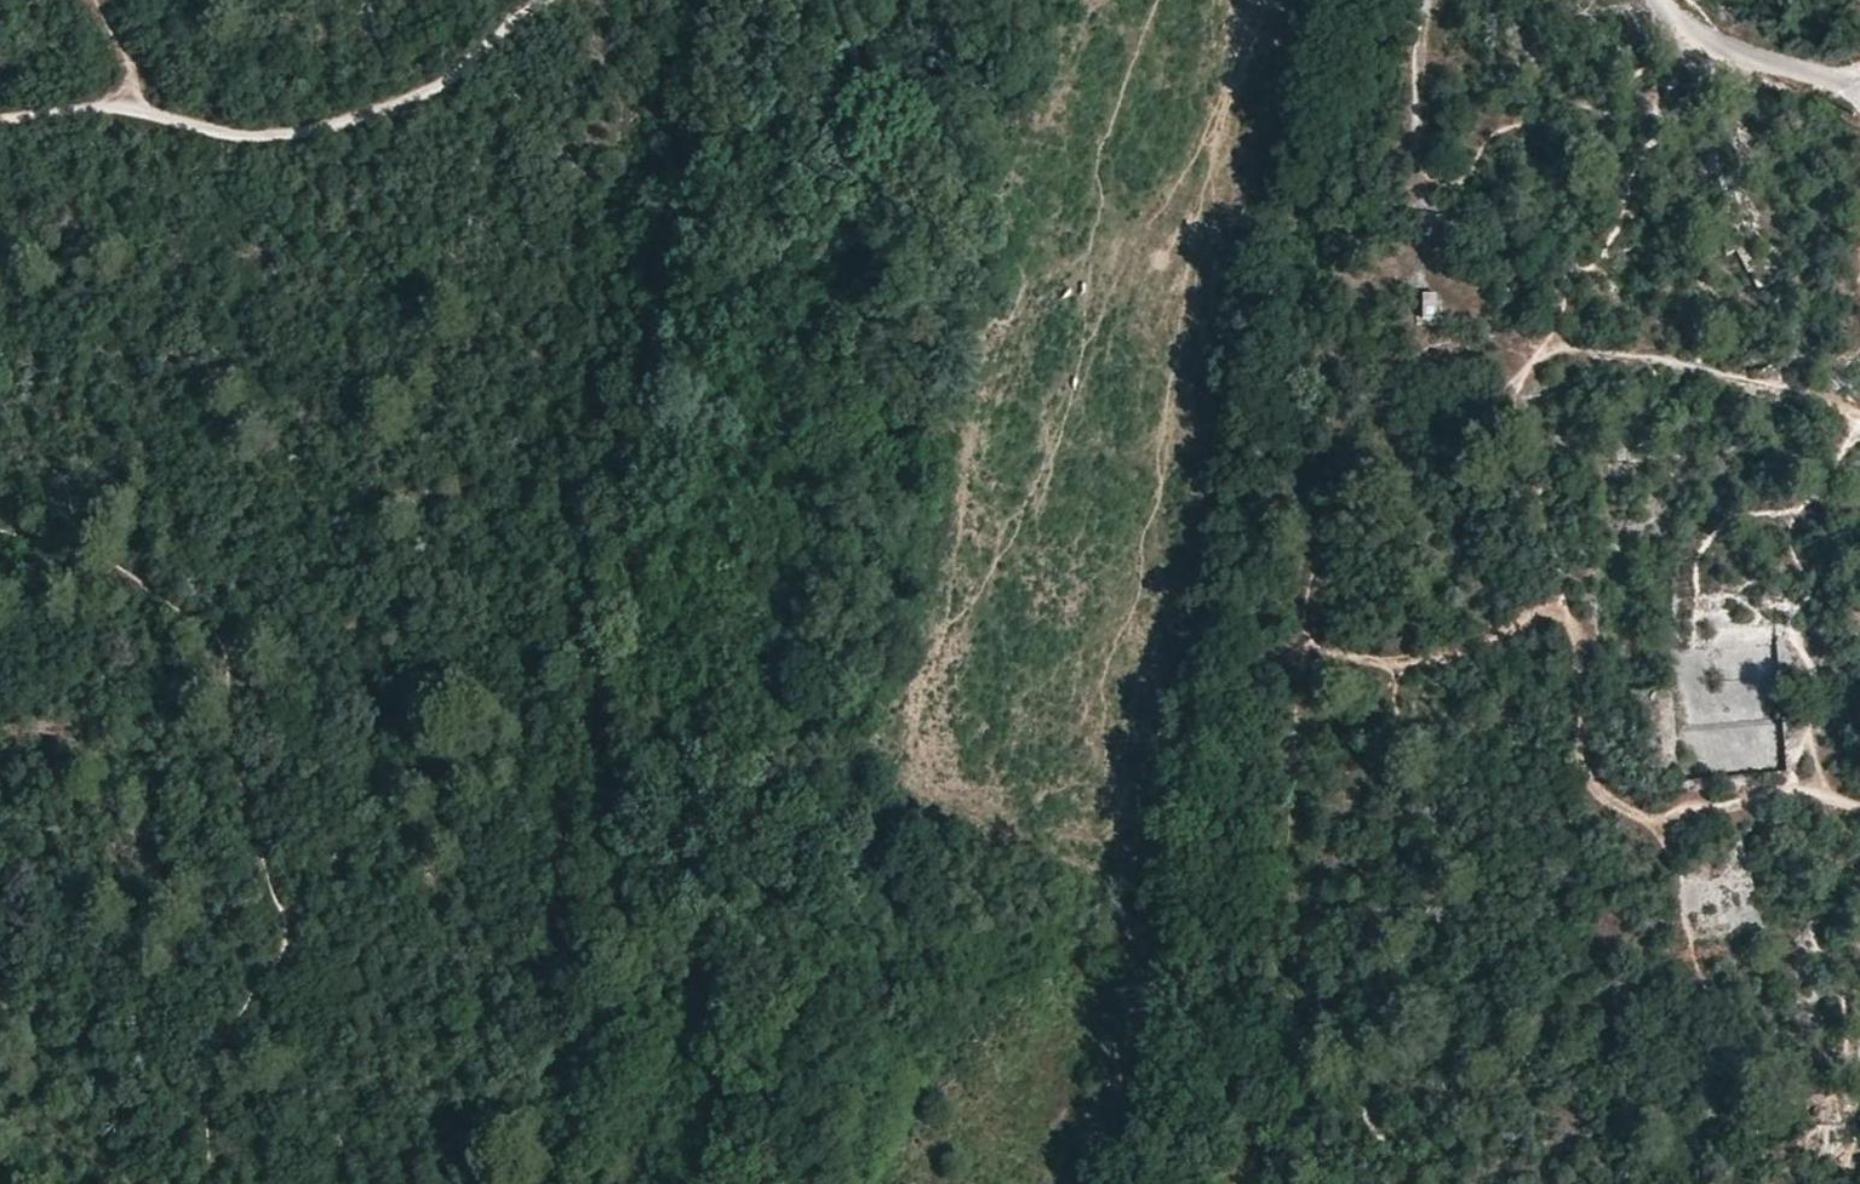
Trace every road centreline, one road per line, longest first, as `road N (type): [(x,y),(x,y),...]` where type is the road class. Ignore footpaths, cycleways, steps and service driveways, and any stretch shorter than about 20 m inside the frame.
road 1 (track): [(0,120),(104,110),(230,136),(311,131),(414,98),(540,0)]
road 2 (track): [(1658,0),(1706,44),(1832,79),(1859,95)]

